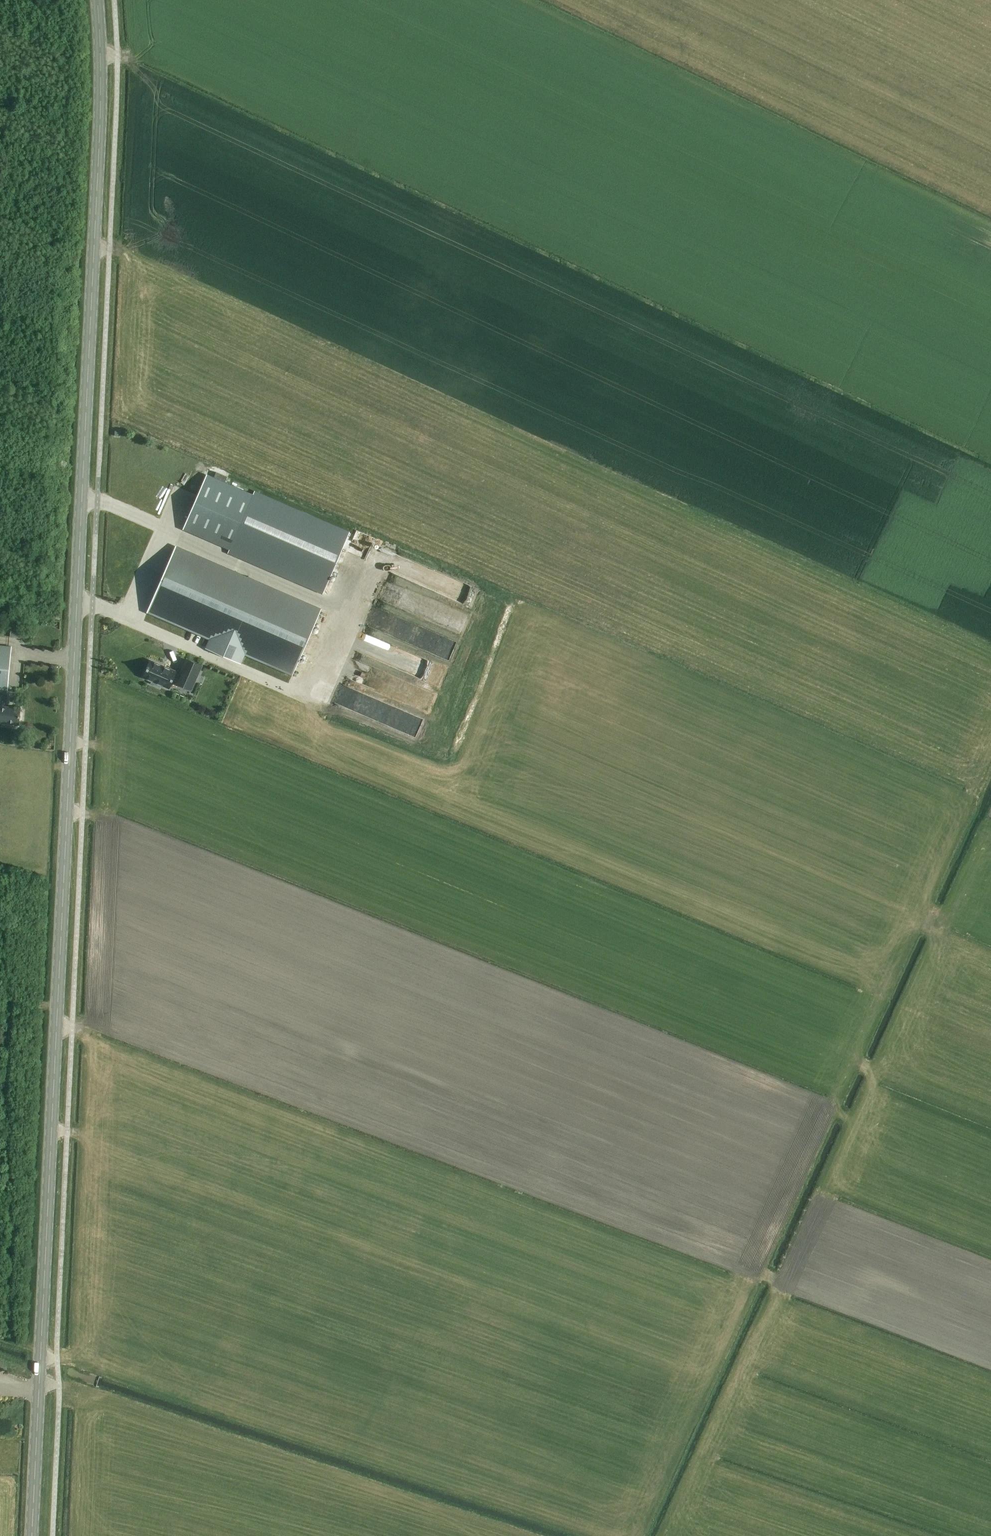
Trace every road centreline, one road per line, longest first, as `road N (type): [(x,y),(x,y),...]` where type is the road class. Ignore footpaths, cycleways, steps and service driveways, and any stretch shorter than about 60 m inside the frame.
road 1 (primary): [(32,1535),(101,107),(96,0)]

